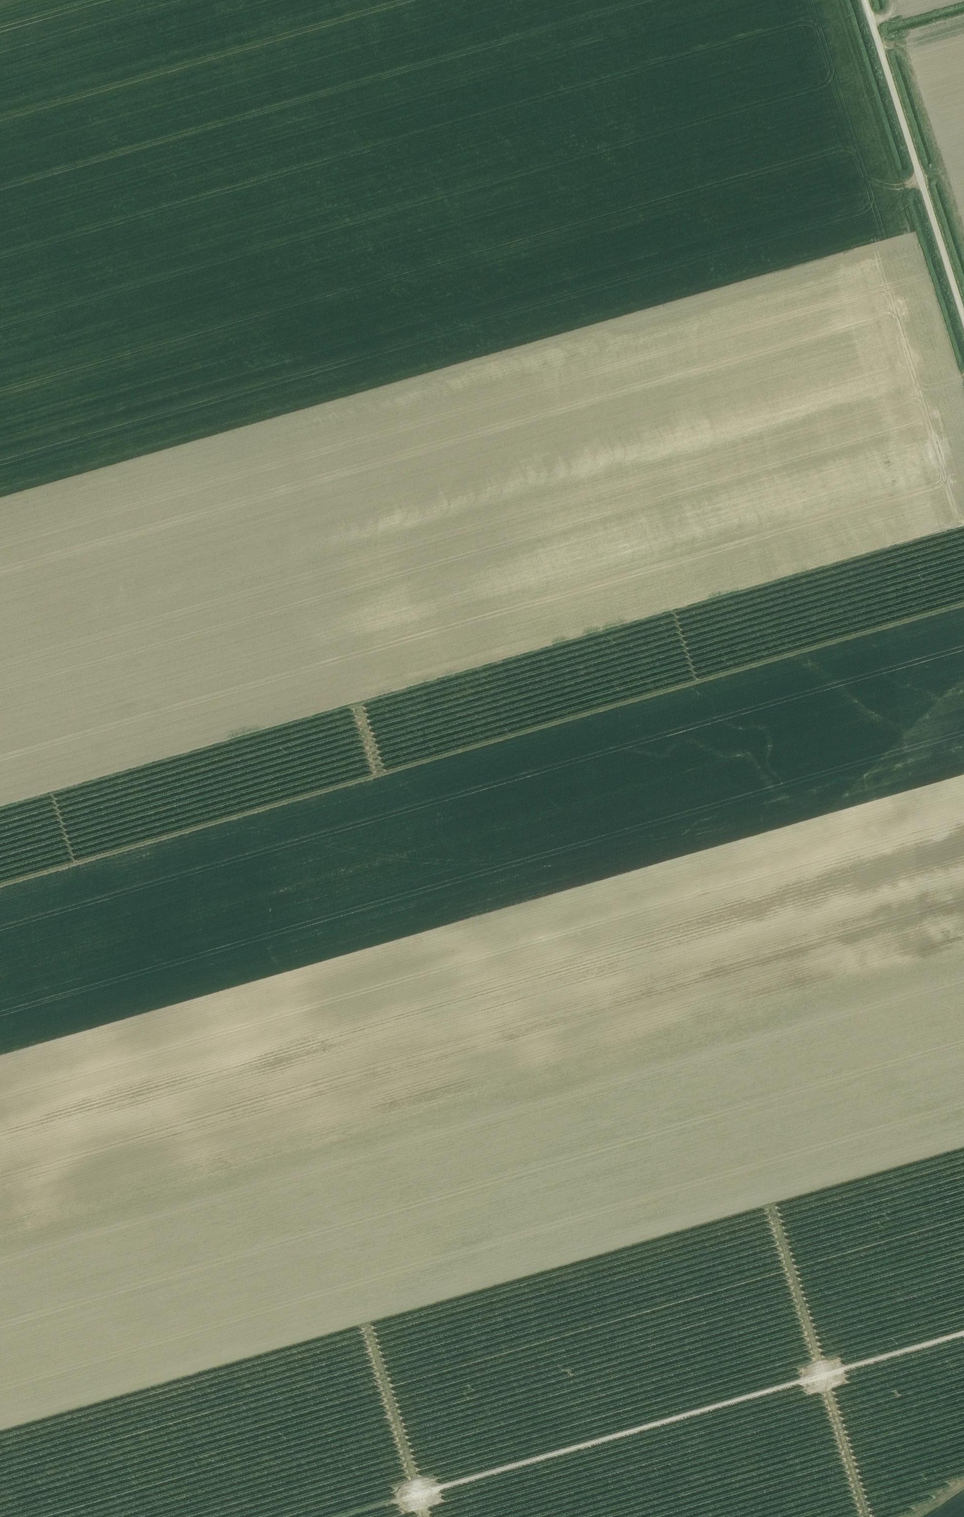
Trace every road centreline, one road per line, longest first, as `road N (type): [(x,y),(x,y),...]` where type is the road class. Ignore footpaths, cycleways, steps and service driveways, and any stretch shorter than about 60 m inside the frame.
road 1 (unclassified): [(963,318),(864,0)]

